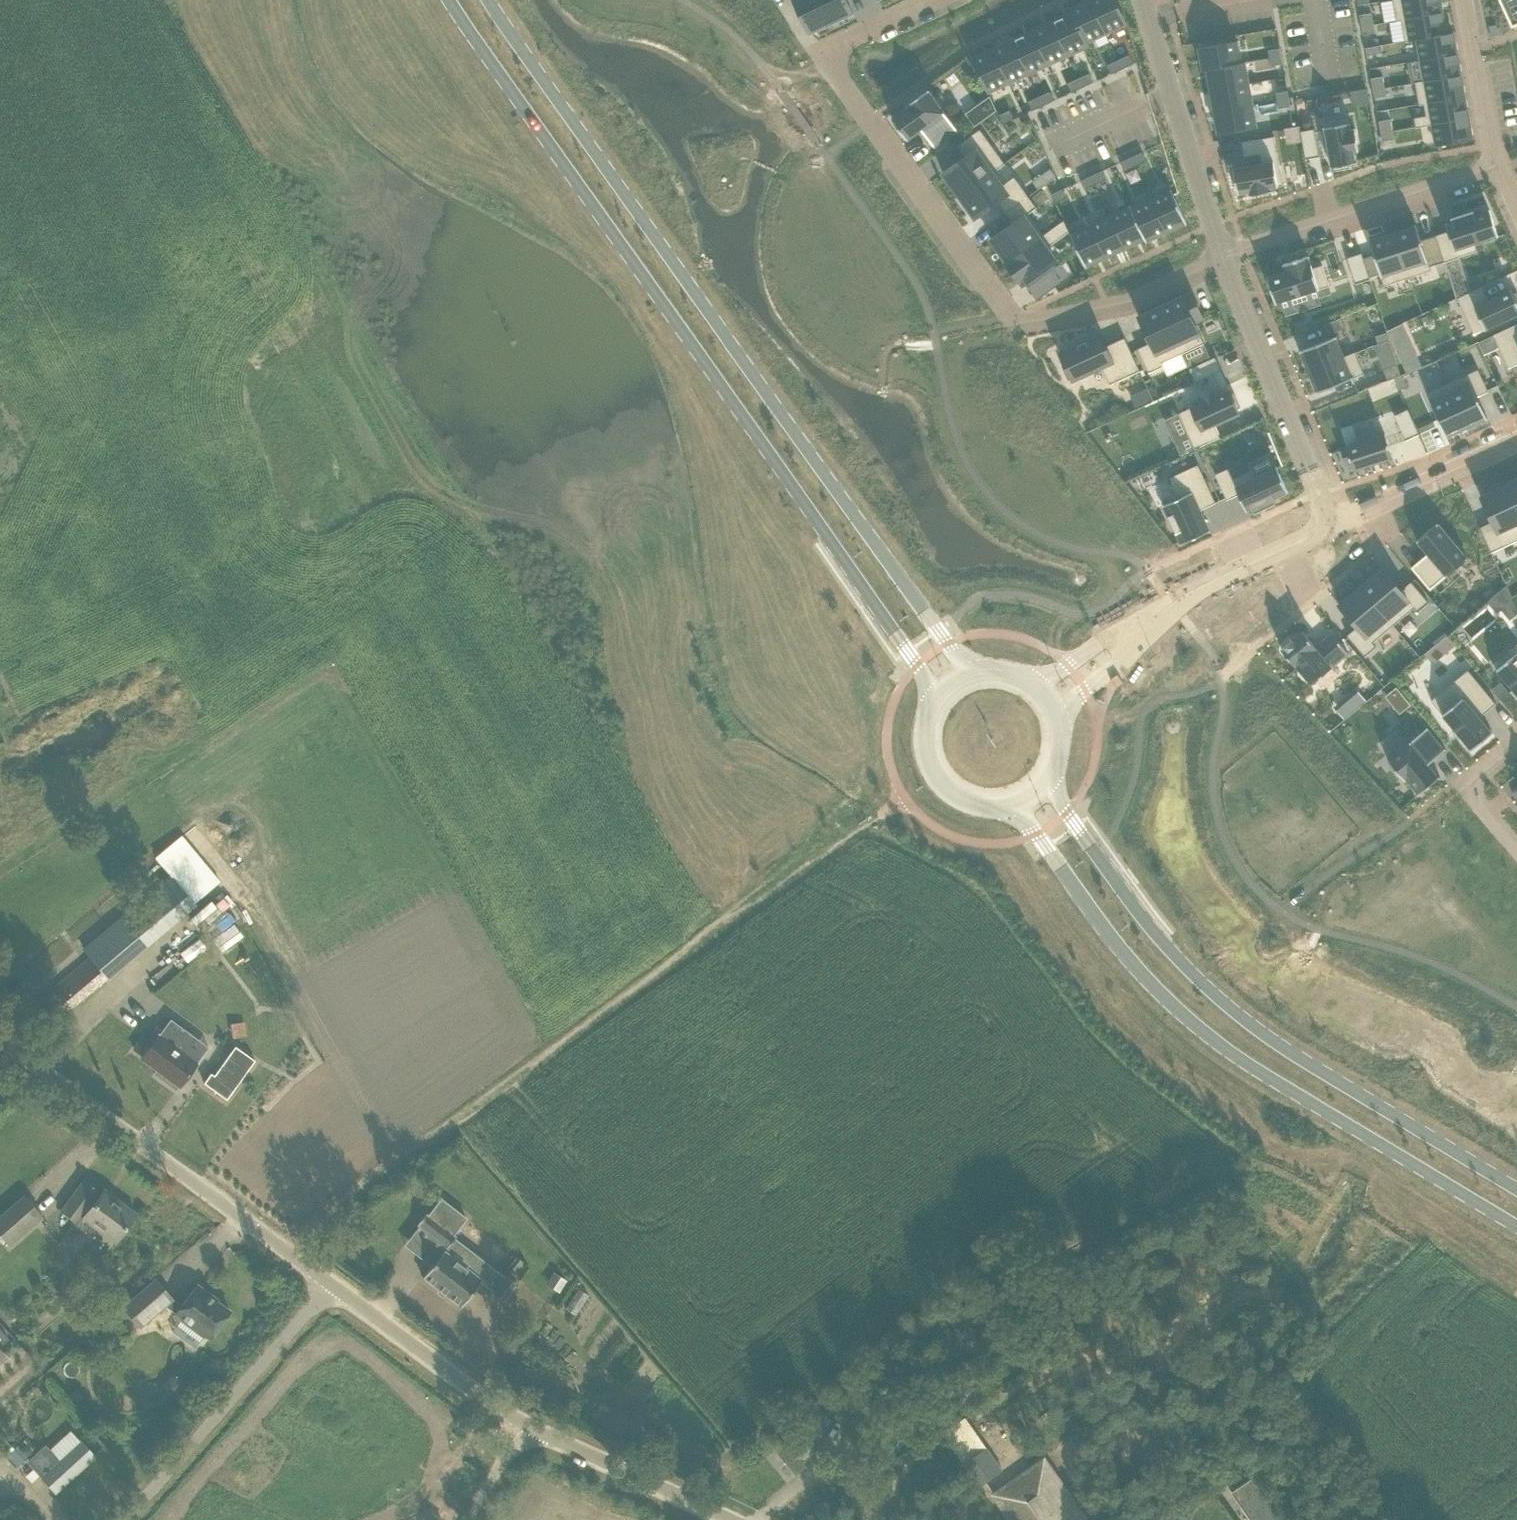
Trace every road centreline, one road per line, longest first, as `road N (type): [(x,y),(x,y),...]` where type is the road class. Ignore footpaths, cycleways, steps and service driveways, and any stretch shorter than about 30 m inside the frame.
road 1 (secondary): [(449,0),(936,703)]
road 2 (secondary): [(974,674),(486,0)]
road 3 (track): [(907,796),(424,1140),(286,1250)]
road 4 (residential): [(1223,256),(1116,306),(1018,324),(818,52),(928,0)]
road 5 (secondary): [(1010,801),(1100,925),(1203,1031),(1516,1227)]
road 6 (unclassified): [(524,1424),(0,1037)]
road 7 (secondary): [(1516,1188),(1232,1009),(1136,908),(1048,775)]
road 8 (track): [(329,1284),(117,1519)]
road 9 (residential): [(1223,256),(1333,526)]
road 10 (residential): [(1495,168),(1223,256)]
road 11 (residential): [(1140,0),(1223,256)]
road 12 (residential): [(1333,526),(1195,594),(1133,635)]
road 13 (unclassified): [(729,1519),(524,1424)]
road 14 (residential): [(1516,441),(1333,526)]
road 15 (secondary): [(936,703),(927,745),(942,779),(973,800),(1010,801)]

